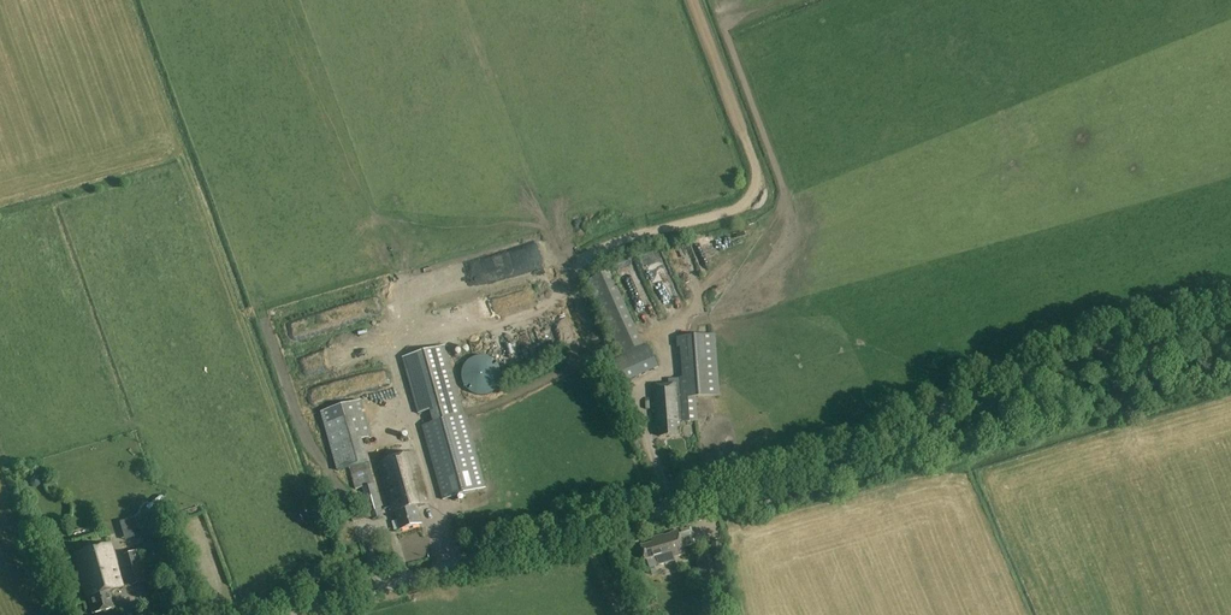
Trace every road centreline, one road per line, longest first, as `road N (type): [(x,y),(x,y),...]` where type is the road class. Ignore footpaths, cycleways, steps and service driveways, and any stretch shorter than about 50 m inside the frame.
road 1 (tertiary): [(288,614),(825,465),(1016,372),(1118,337),(1230,311)]

